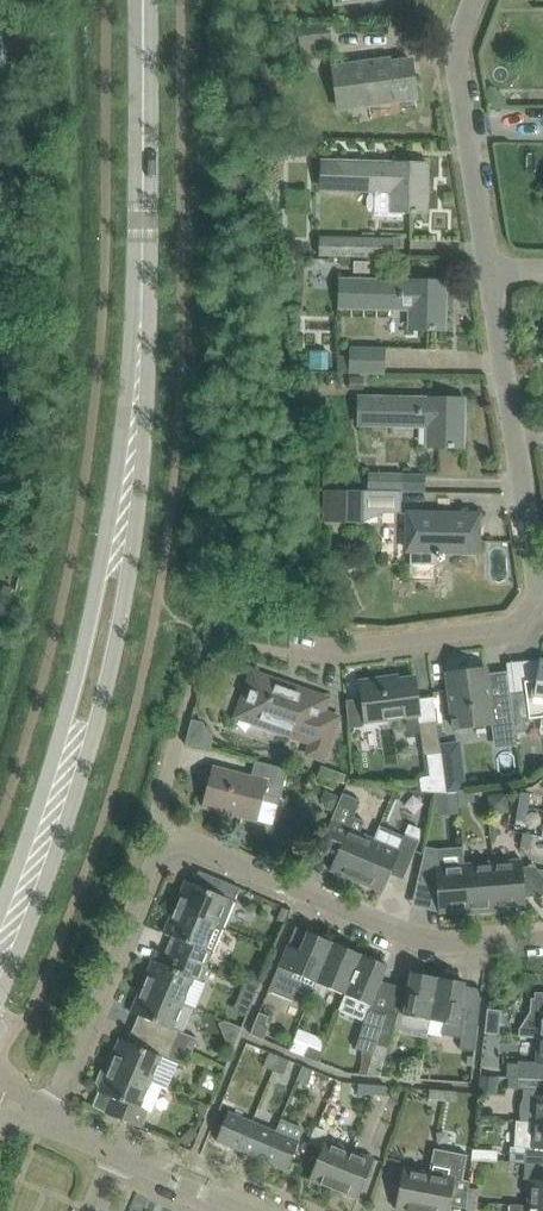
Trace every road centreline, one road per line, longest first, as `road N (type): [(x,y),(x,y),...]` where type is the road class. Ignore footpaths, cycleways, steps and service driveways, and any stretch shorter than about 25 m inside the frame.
road 1 (secondary): [(0,990),(76,788),(125,589),(146,383),(141,286)]
road 2 (secondary): [(141,286),(74,685),(0,911)]
road 3 (residential): [(542,938),(409,939),(167,836)]
road 4 (residential): [(539,590),(488,269)]
road 5 (residential): [(46,1117),(167,836)]
road 6 (secondary): [(144,0),(141,286)]
road 7 (residential): [(488,269),(456,64),(474,0)]
road 8 (residential): [(299,640),(344,647),(512,626),(539,590)]
road 9 (residential): [(260,1210),(120,1154)]

